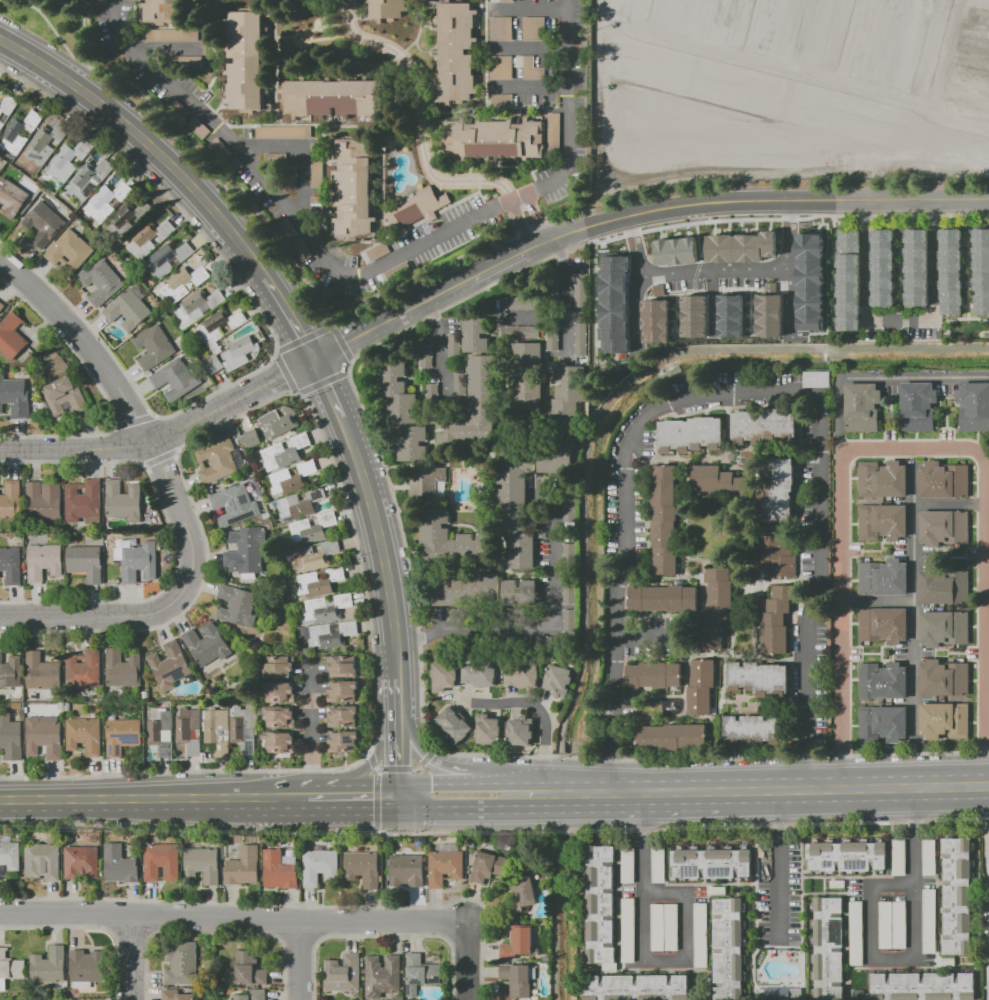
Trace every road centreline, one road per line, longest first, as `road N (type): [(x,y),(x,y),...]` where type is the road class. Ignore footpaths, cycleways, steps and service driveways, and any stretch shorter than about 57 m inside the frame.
road 1 (residential): [(843,786),(836,450),(983,448),(988,784)]
road 2 (residential): [(318,358),(532,248),(627,216),(735,201),(988,198)]
road 3 (residential): [(0,913),(465,922)]
road 4 (secondary): [(318,358),(268,275),(182,176),(89,94),(0,40)]
road 5 (residential): [(0,256),(88,345),(150,442),(190,540),(186,583)]
road 6 (residential): [(0,449),(150,442),(318,358)]
road 7 (secondary): [(0,801),(310,799)]
road 8 (secondary): [(401,677),(385,529),(345,416)]
road 9 (secondary): [(549,794),(775,788)]
road 10 (secondary): [(775,788),(988,784)]
road 11 (residential): [(0,617),(139,616),(169,603),(186,583)]
road 12 (secondary): [(404,799),(432,809),(497,809),(549,794)]
road 13 (residential): [(310,799),(312,672)]

